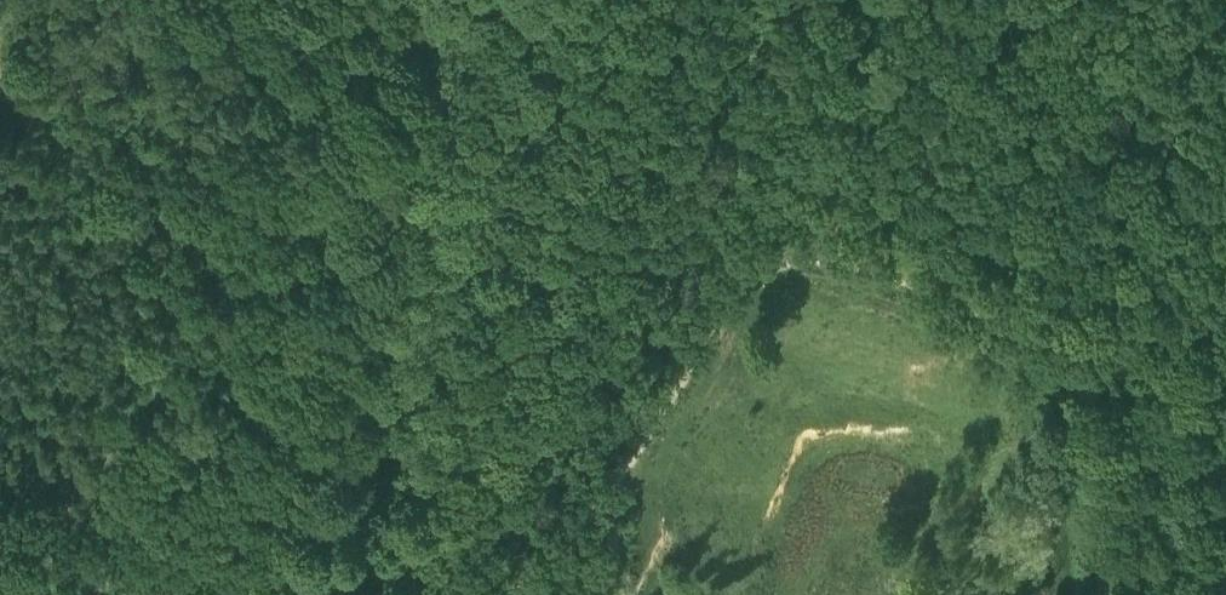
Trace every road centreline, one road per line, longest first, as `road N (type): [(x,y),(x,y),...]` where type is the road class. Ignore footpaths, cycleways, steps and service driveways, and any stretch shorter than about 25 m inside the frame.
road 1 (track): [(1103,594),(1083,432),(1044,355),(920,286),(850,268),(801,265),(737,290),(601,502),(540,565),(498,594)]
road 2 (track): [(661,0),(663,49),(616,182),(533,292),(454,429),(392,503),(365,549),(318,577)]

